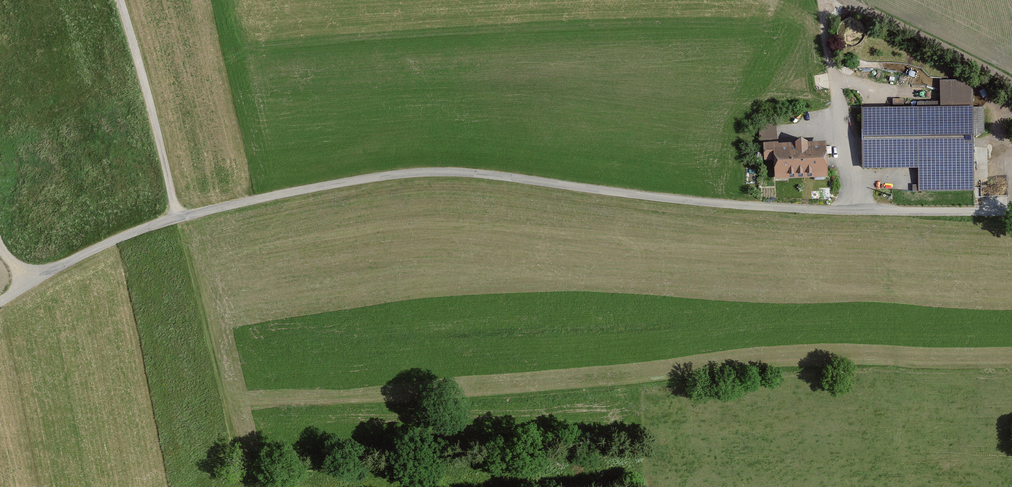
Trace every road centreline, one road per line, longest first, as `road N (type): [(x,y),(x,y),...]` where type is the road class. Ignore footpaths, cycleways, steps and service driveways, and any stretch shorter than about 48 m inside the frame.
road 1 (residential): [(1011,211),(731,204),(416,172),(153,225),(0,300)]
road 2 (track): [(178,218),(119,0)]
road 3 (track): [(1011,83),(848,0)]

